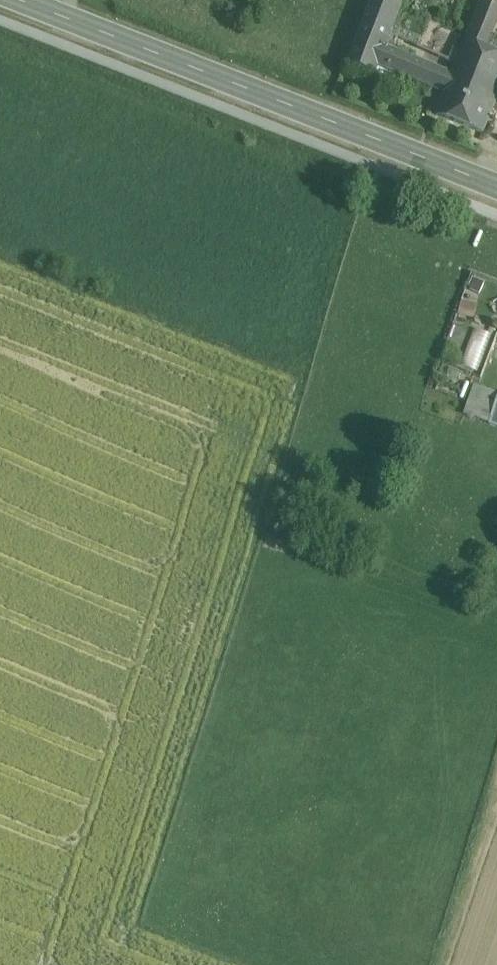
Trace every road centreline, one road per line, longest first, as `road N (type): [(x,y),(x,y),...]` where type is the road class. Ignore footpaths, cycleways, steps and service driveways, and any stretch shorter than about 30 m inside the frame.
road 1 (secondary): [(496,188),(22,0)]
road 2 (track): [(446,964),(496,788)]

